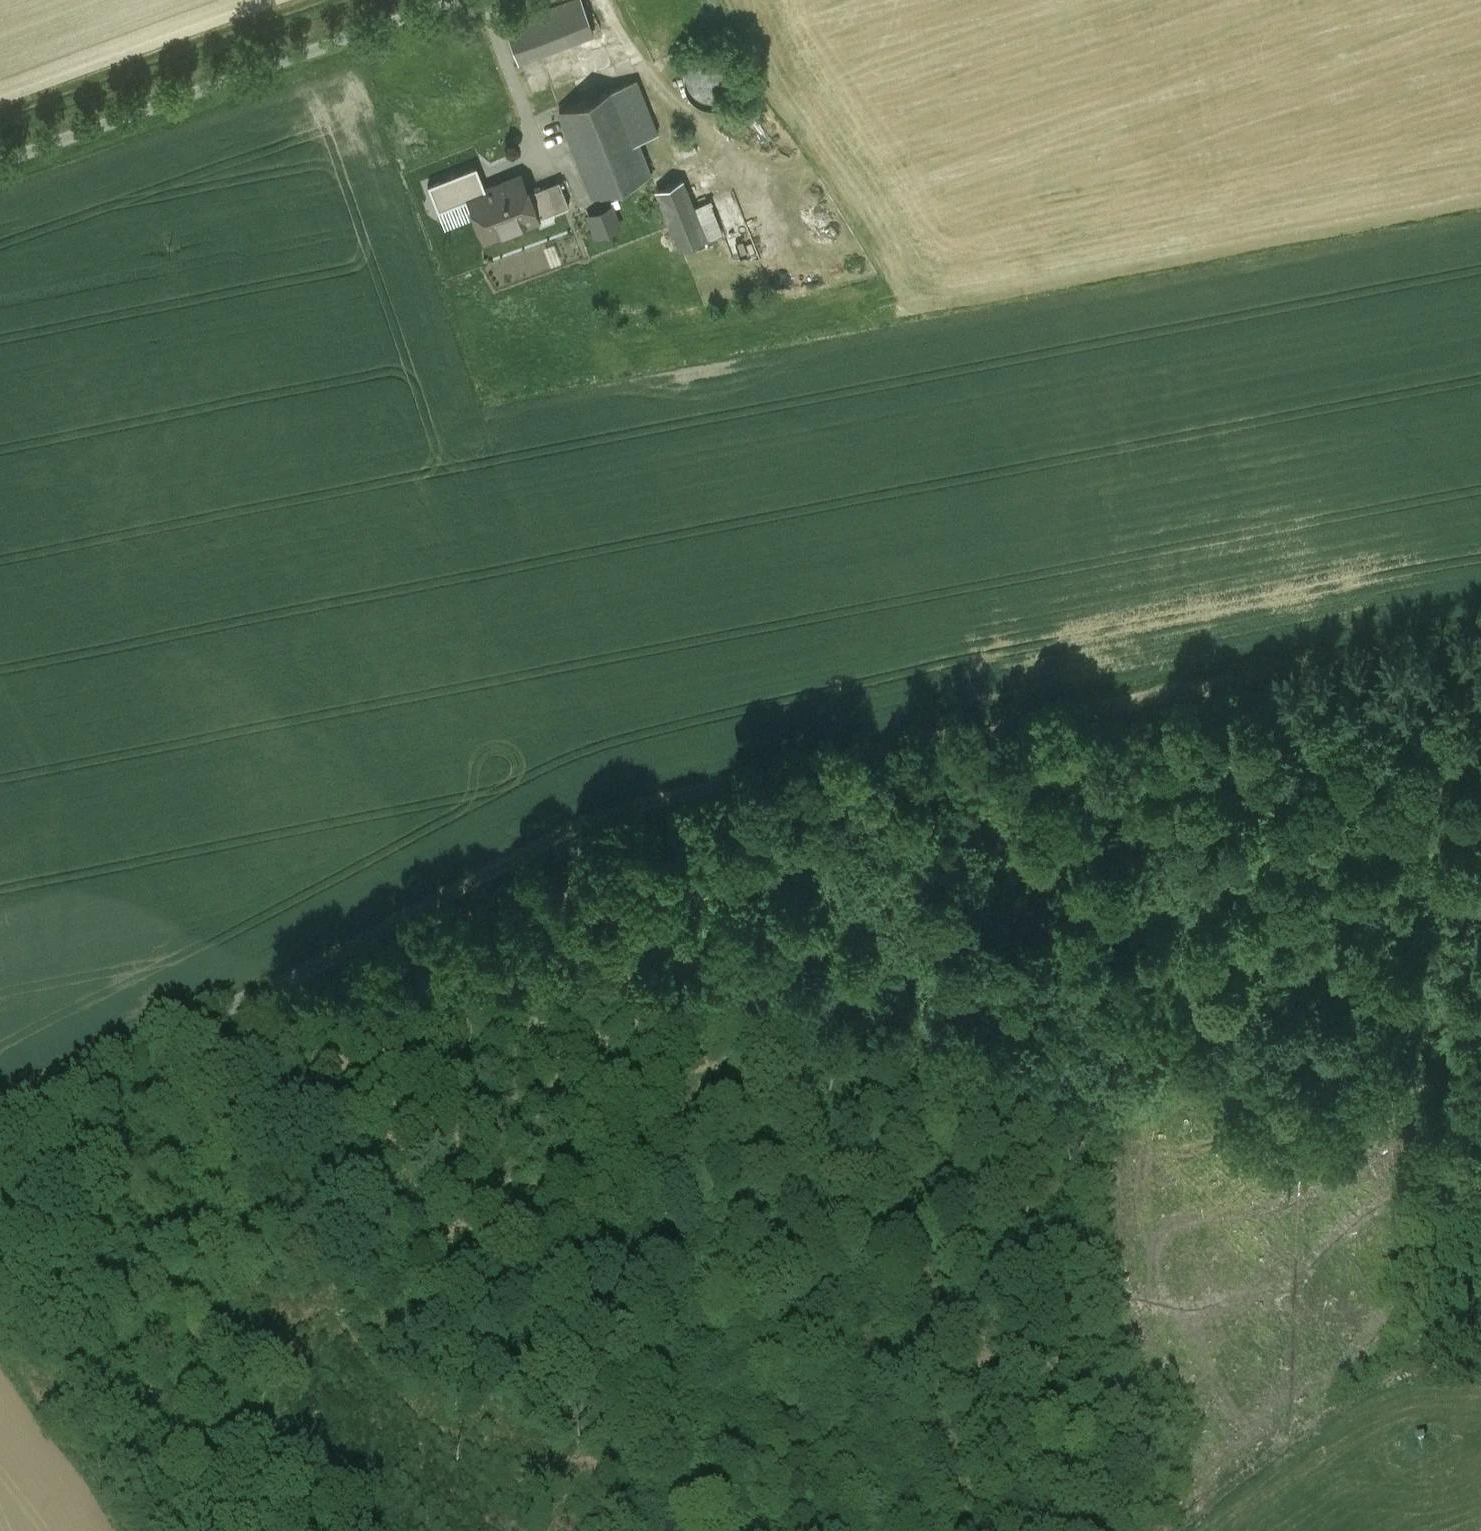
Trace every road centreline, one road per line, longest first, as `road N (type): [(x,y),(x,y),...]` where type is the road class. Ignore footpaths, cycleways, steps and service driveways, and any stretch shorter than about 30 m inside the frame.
road 1 (track): [(0,1131),(218,1006),(663,792),(1480,622)]
road 2 (unclassified): [(0,160),(454,0)]

